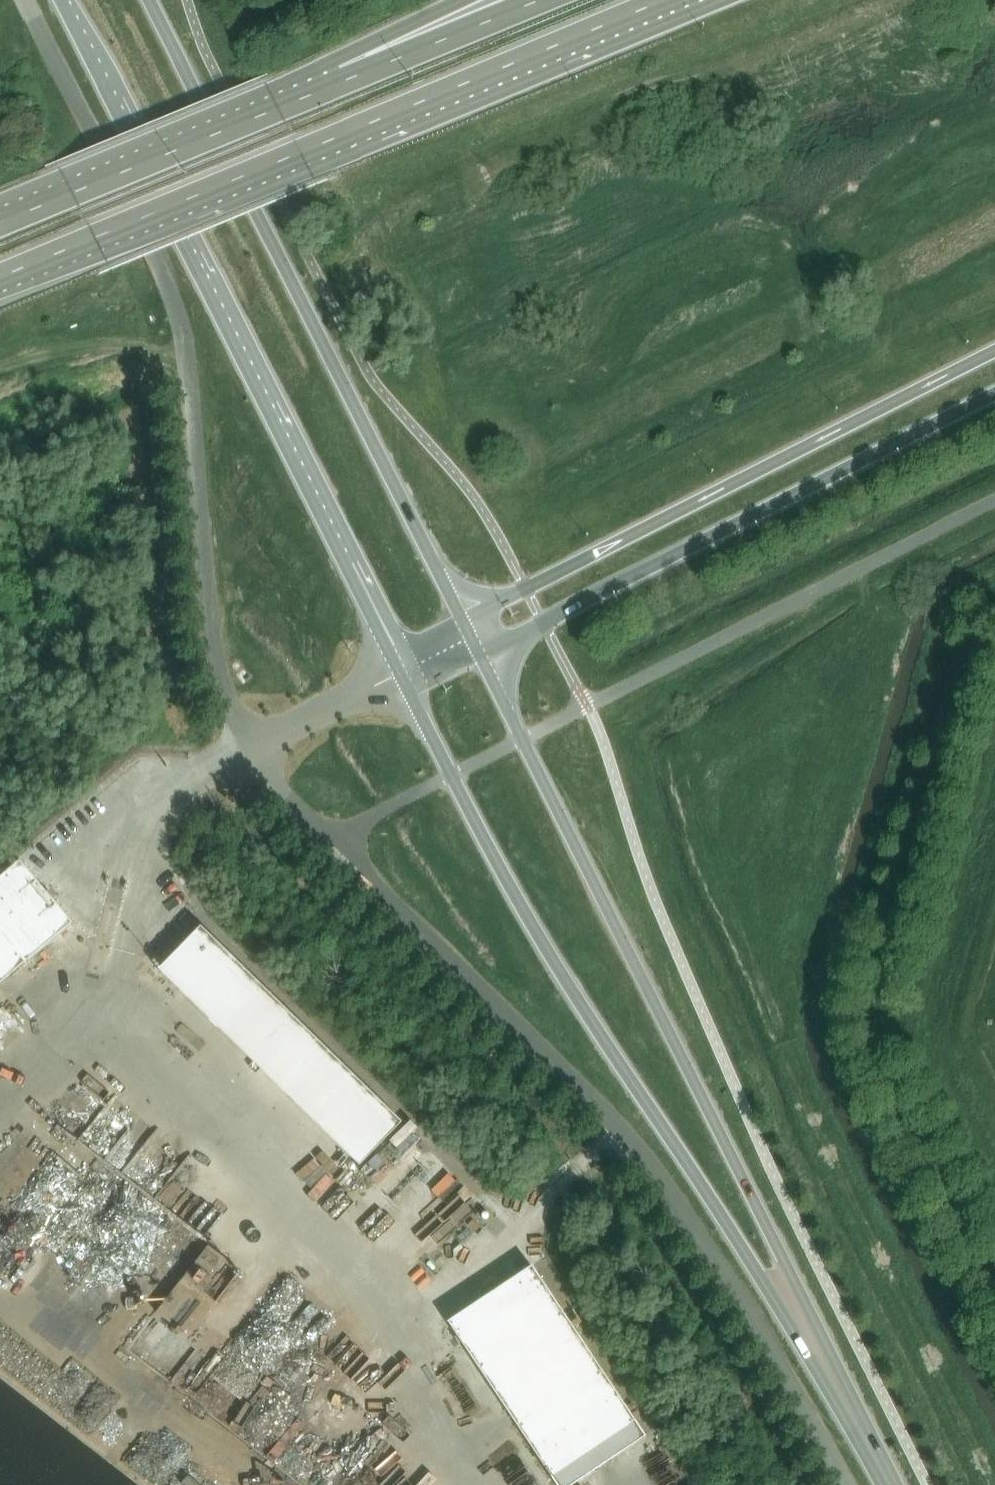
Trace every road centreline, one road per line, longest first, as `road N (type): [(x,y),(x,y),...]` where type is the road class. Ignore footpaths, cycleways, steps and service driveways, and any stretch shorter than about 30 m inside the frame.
road 1 (unclassified): [(847,1484),(649,1161),(335,849)]
road 2 (unclassified): [(254,750),(222,682),(210,626),(181,323),(26,0)]
road 3 (secondary): [(62,0),(401,677)]
road 4 (trunk): [(0,278),(666,0)]
road 5 (secondary): [(465,627),(149,0)]
road 6 (secondary): [(452,777),(548,953),(757,1270),(826,1362)]
road 7 (secondary): [(826,1362),(668,1008),(523,739)]
road 8 (trunk): [(994,356),(465,627)]
road 9 (trunk): [(480,655),(994,398)]
road 10 (unclassified): [(994,506),(523,739)]
road 11 (trunk): [(345,82),(0,224)]
road 12 (trunk): [(543,0),(345,82)]
road 13 (trunk): [(488,0),(345,82)]
road 14 (unclassified): [(254,750),(401,677)]
road 15 (secondary): [(890,1484),(826,1362)]
road 16 (unclassified): [(335,849),(452,777)]
road 17 (unclassified): [(335,849),(254,750)]

